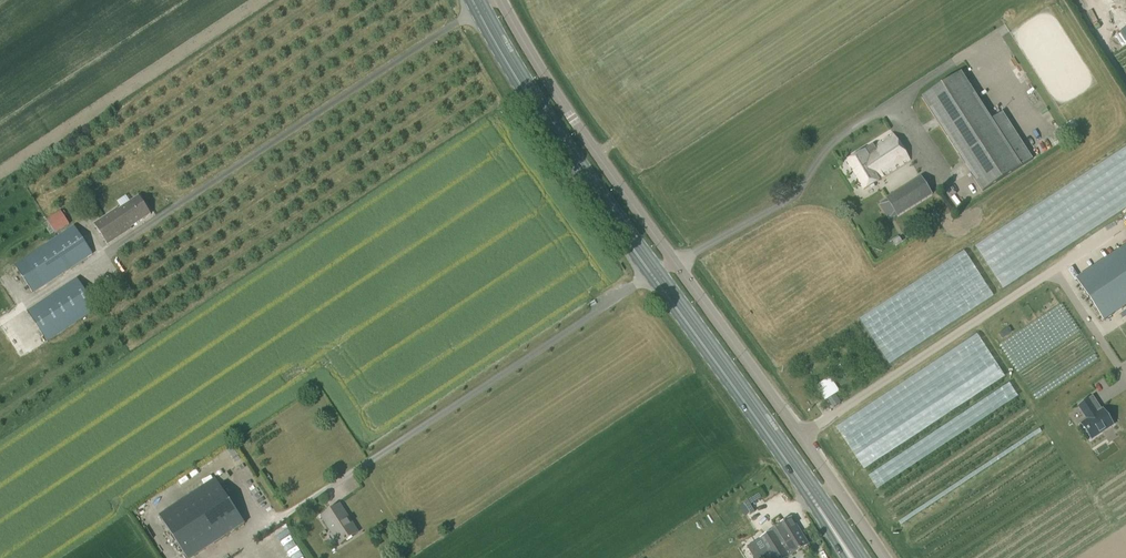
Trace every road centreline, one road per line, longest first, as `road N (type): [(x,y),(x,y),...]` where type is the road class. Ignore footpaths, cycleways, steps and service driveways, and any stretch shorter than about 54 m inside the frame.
road 1 (unclassified): [(885,557),(561,98),(503,0)]
road 2 (primary): [(779,450),(579,170),(476,0)]
road 3 (primary): [(858,557),(779,450)]
road 4 (track): [(106,252),(0,322)]
road 5 (primary): [(779,450),(843,557)]

